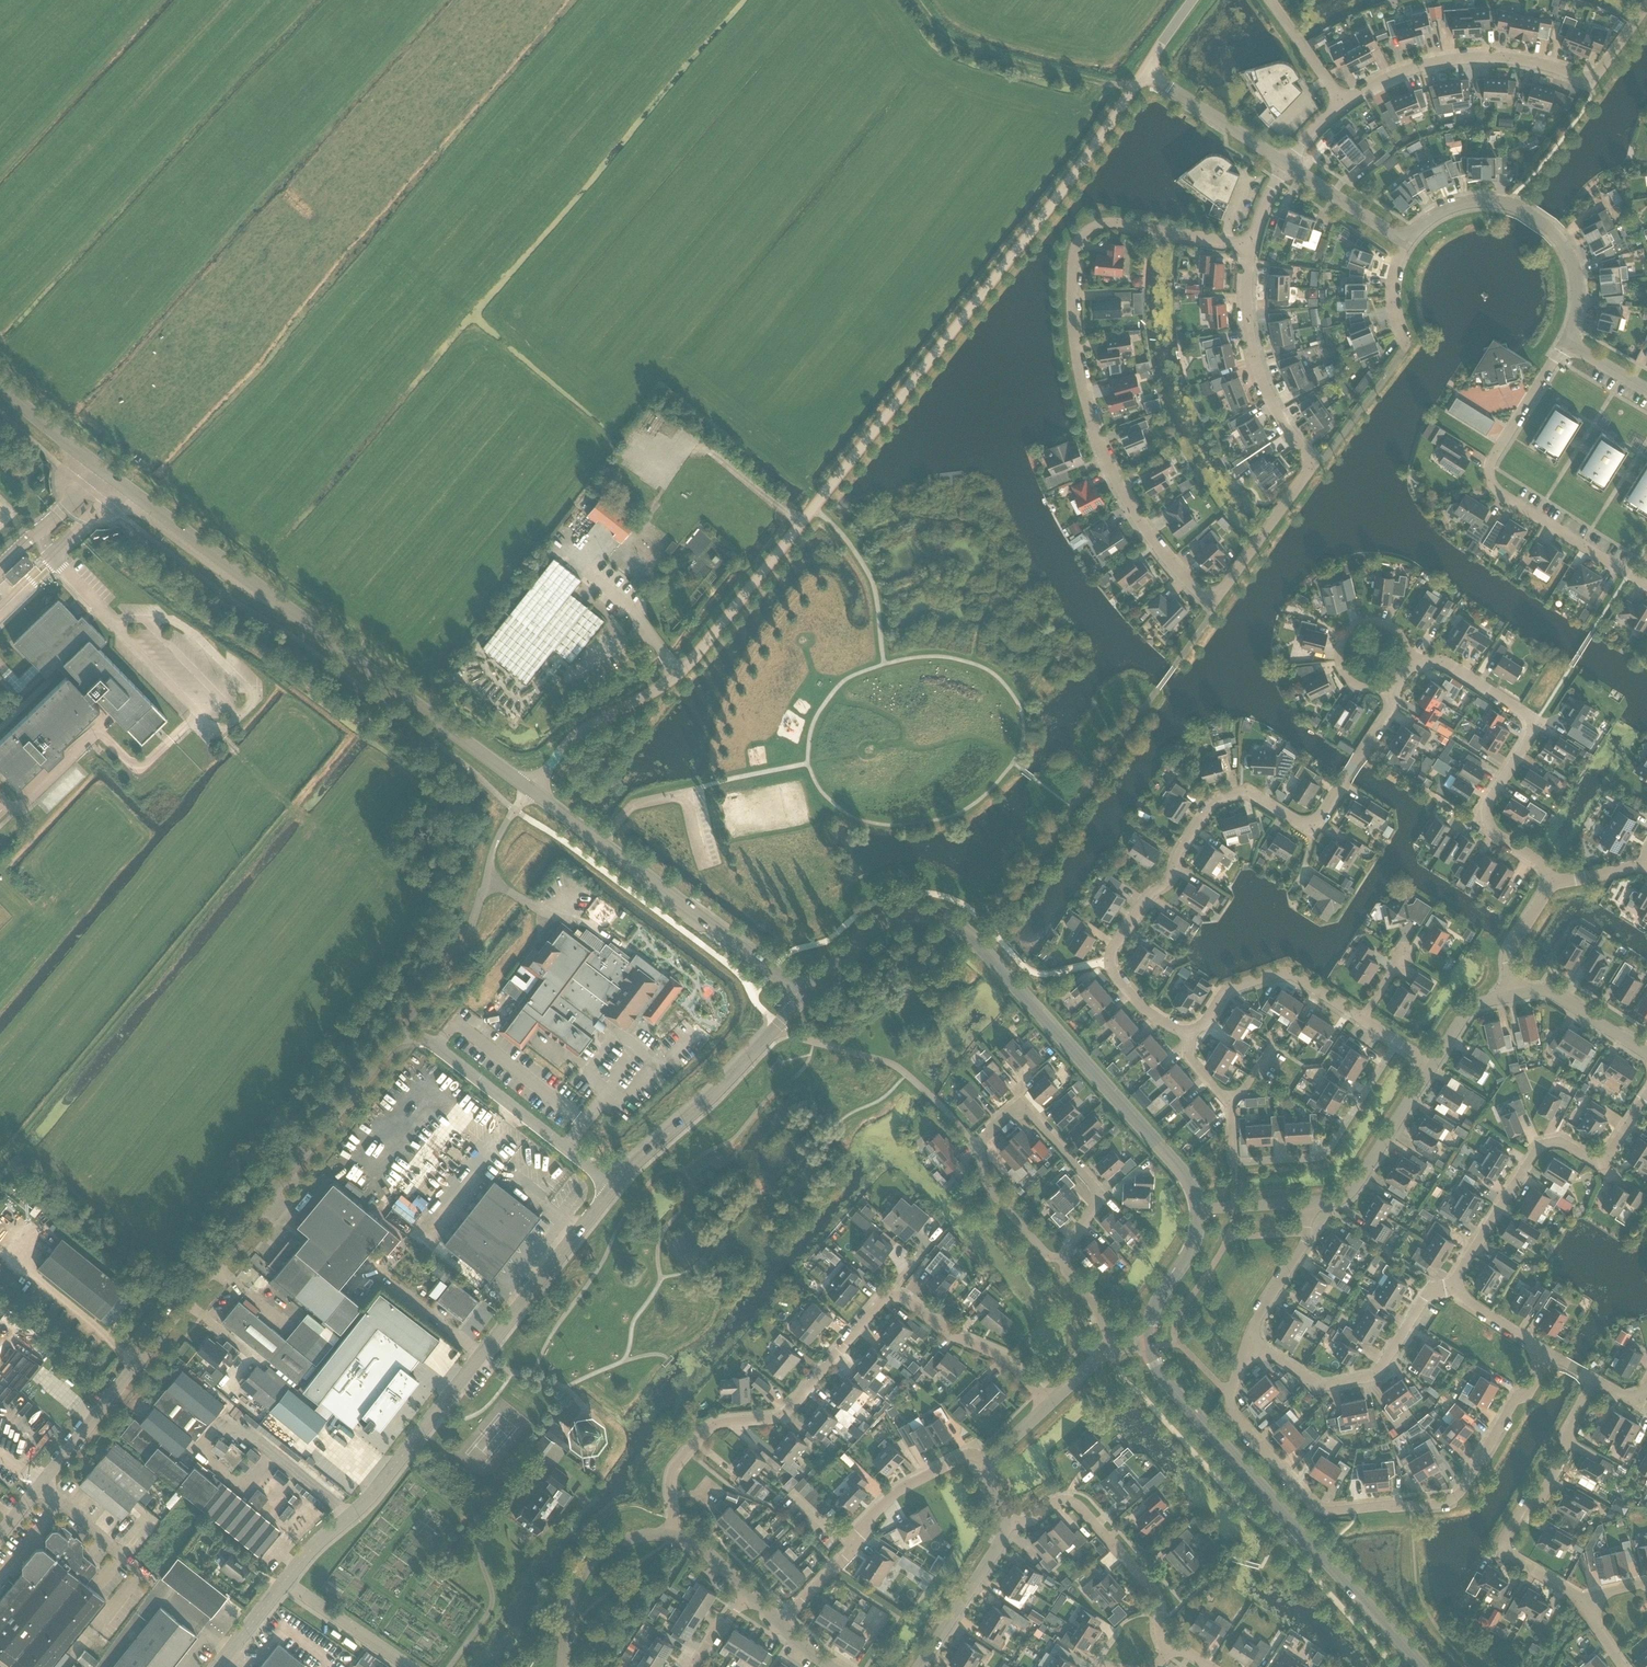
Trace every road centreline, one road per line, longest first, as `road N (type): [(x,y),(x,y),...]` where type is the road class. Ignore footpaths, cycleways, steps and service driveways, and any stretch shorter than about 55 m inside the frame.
road 1 (tertiary): [(530,789),(572,738),(687,668),(1038,222),(1146,72)]
road 2 (tertiary): [(41,1488),(395,1042),(428,1041),(614,1187)]
road 3 (secondary): [(530,789),(0,385)]
road 4 (residential): [(1214,601),(1137,520),(1102,448),(1080,369),(1074,255),(1086,232),(1104,223),(1251,244)]
road 5 (secondary): [(1198,1212),(1187,1177),(955,923),(922,912),(880,922),(805,996)]
road 6 (residential): [(1551,1353),(1459,1495),(1336,1511),(1312,1504),(1232,1415),(1230,1395),(1250,1336)]
road 7 (secondary): [(284,1582),(373,1492),(614,1187)]
road 8 (residential): [(1192,1036),(1123,986),(1112,967),(1113,946),(1169,879),(1214,797),(1249,789),(1310,829),(1356,762)]
road 9 (secondary): [(1424,1666),(1163,1379),(1149,1346)]
road 10 (residential): [(1214,601),(1314,464),(1259,368),(1248,308),(1251,244)]
road 11 (residential): [(1062,1265),(994,1197),(976,1143),(1021,1105),(1099,1196),(1067,1250)]
road 12 (residential): [(676,1536),(673,1475),(707,1431),(786,1414),(889,1296)]
road 13 (residential): [(1646,588),(1513,504),(1490,478),(1495,453),(1567,343)]
road 14 (residential): [(1343,102),(1401,72),(1465,59),(1502,58),(1591,78),(1646,7)]
road 15 (secondary): [(805,996),(530,789)]
road 16 (residential): [(1448,1293),(1538,1150),(1563,1144),(1602,1163),(1646,1095)]
road 17 (residential): [(1581,1601),(1504,1551),(1572,1447),(1568,1427),(1594,1378)]
road 18 (secondary): [(614,1187),(805,996)]
road 19 (residential): [(1489,826),(1490,801),(1534,722),(1450,664),(1412,663)]
road 20 (residential): [(1173,1644),(1163,1637),(1149,1584),(1076,1504),(1055,1502),(1027,1522),(1005,1523)]
road 21 (residential): [(1250,1336),(1322,1387),(1374,1377),(1435,1287)]
road 22 (track): [(1133,89),(958,46),(915,0)]
road 23 (residential): [(1233,1164),(1327,1154),(1398,1044)]
road 24 (residential): [(1192,1036),(1232,988),(1283,977),(1361,1021)]
road 25 (residential): [(1306,1203),(1349,1195),(1434,1063)]
road 26 (residential): [(563,1666),(573,1595),(590,1564),(632,1538),(676,1536)]
road 27 (residential): [(889,1296),(1001,1355),(1052,1401)]
road 28 (residential): [(1395,688),(1351,682),(1339,661),(1344,638),(1363,623),(1386,624),(1412,663)]
road 29 (residential): [(853,1548),(900,1490),(964,1456),(993,1461)]
road 30 (residential): [(919,1666),(1000,1543),(1005,1523)]
road 31 (residential): [(1286,163),(1146,72)]
road 32 (residential): [(1567,343),(1578,279),(1560,238),(1521,208)]
road 33 (residential): [(1513,995),(1551,992),(1646,1055)]
road 34 (residential): [(409,1666),(284,1582)]
road 35 (residential): [(1250,1336),(1304,1244),(1306,1203)]
road 36 (unclassified): [(154,1580),(41,1488)]
road 37 (secondary): [(1149,1346),(1157,1303),(1195,1239),(1198,1212)]
road 38 (residential): [(1405,242),(1286,163)]
road 39 (residential): [(1405,242),(1434,215),(1464,202),(1521,208)]
road 40 (residential): [(1343,102),(1271,0)]
road 41 (residential): [(1513,995),(1507,957),(1552,884)]

